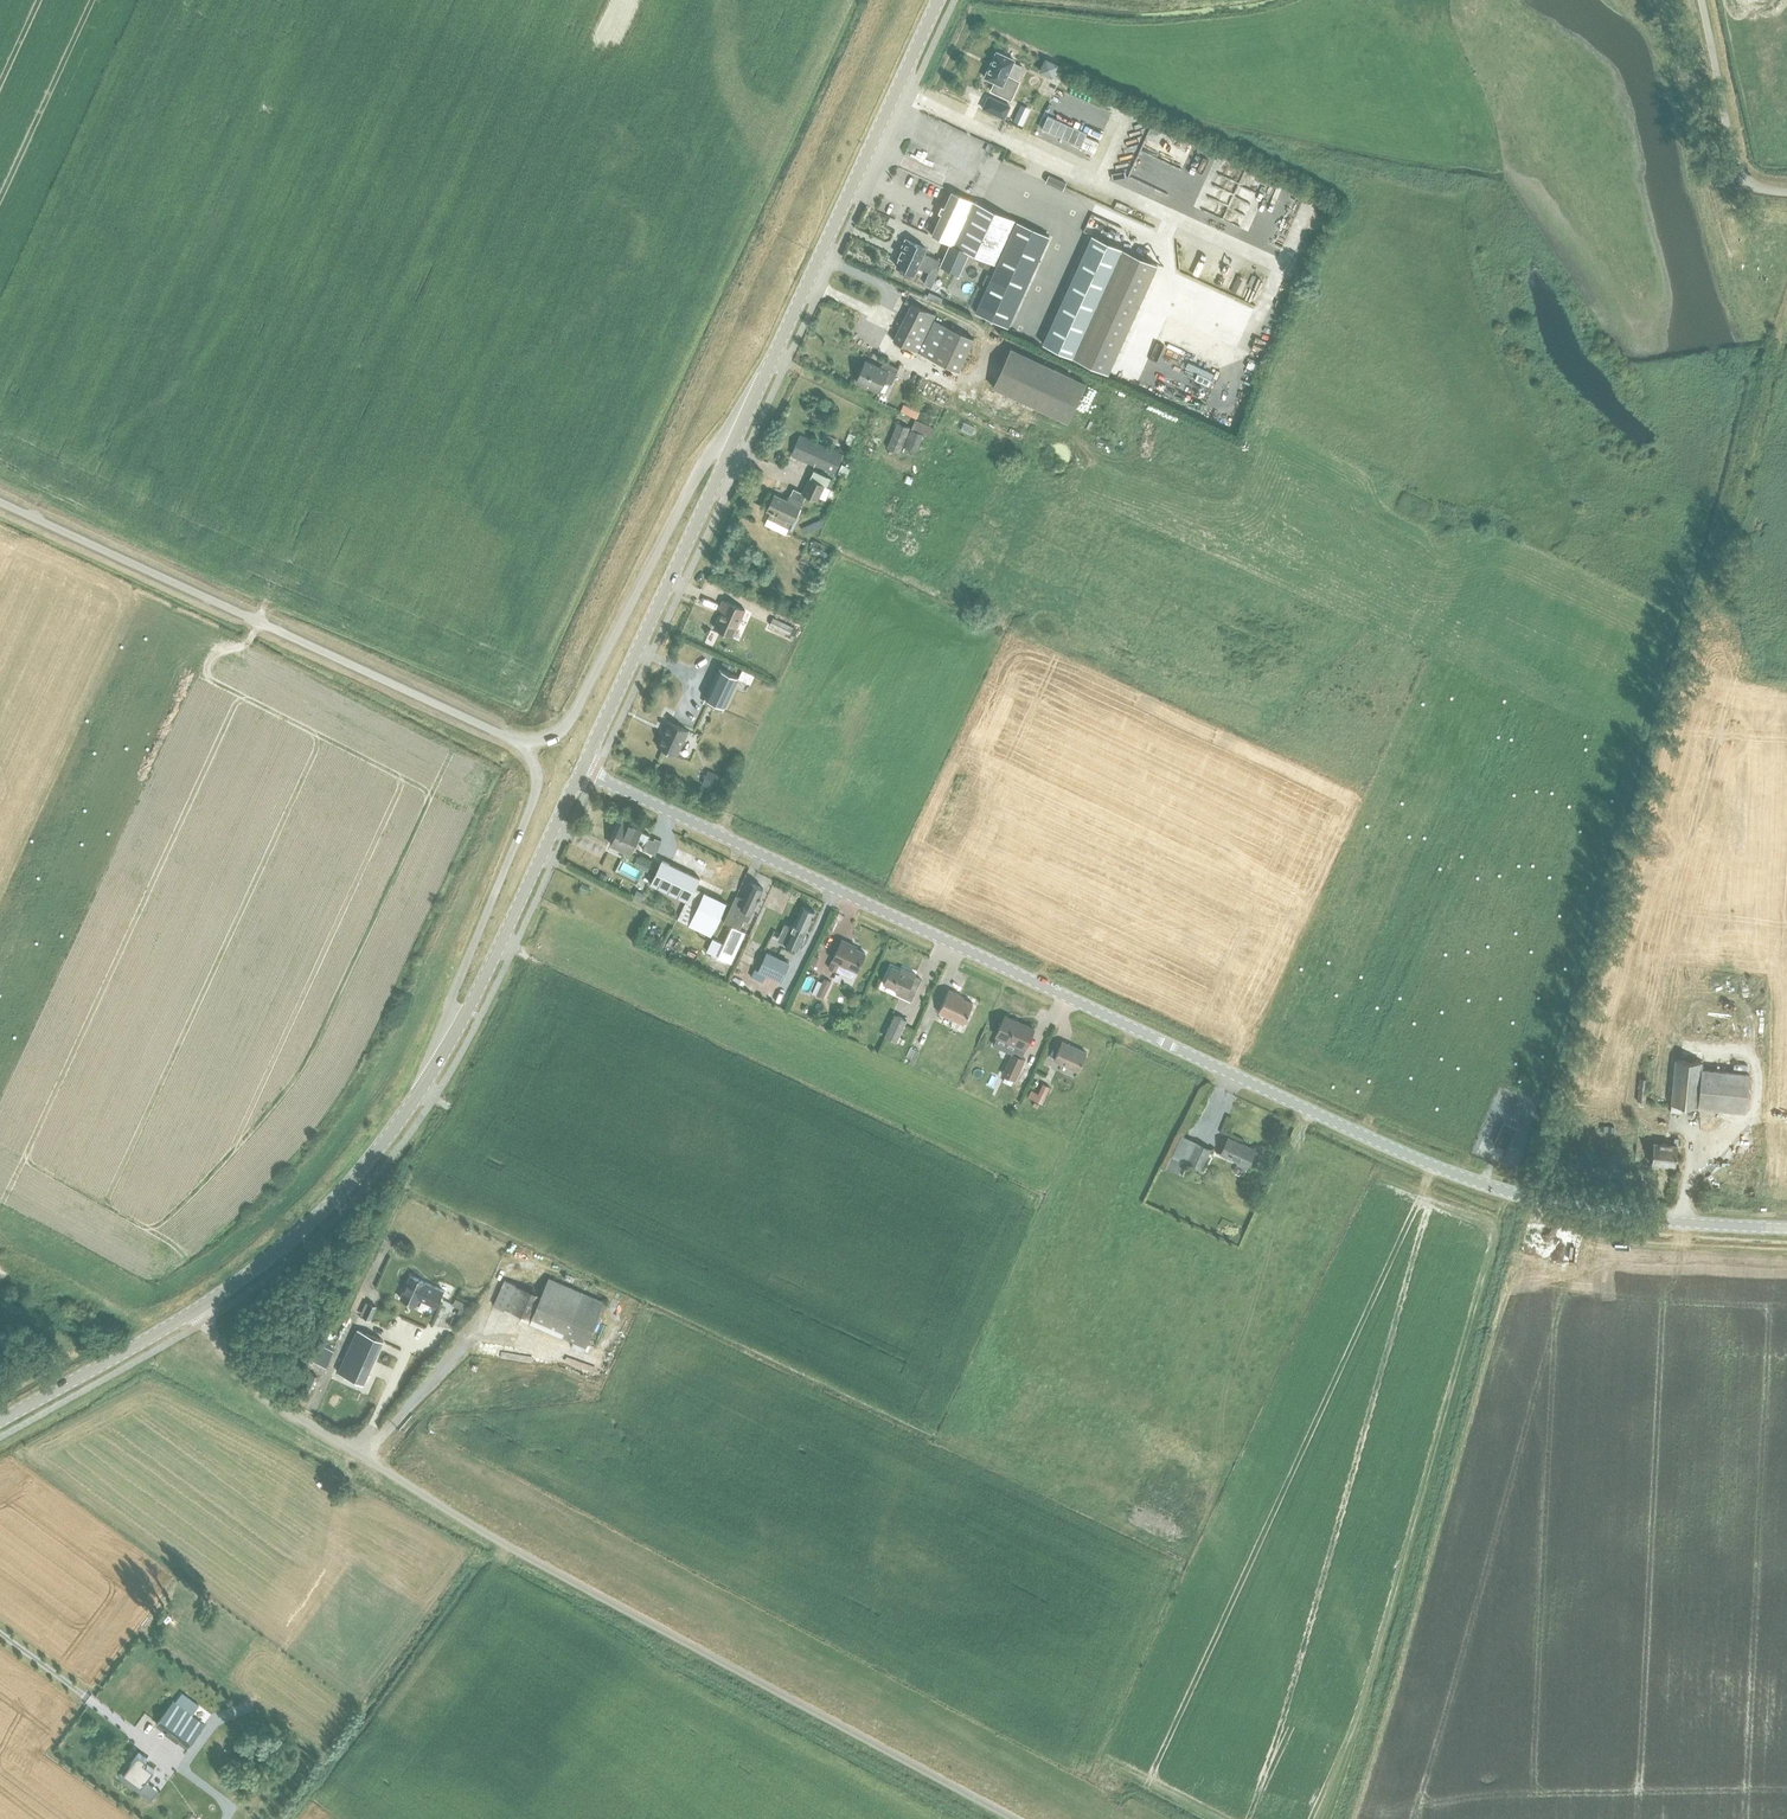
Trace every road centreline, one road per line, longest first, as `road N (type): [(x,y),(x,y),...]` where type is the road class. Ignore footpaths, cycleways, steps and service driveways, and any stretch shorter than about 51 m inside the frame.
road 1 (unclassified): [(1786,1228),(1587,1211),(1484,1184),(1358,1136),(580,769)]
road 2 (unclassified): [(1006,1818),(497,1542),(284,1409),(241,1373),(199,1309)]
road 3 (unclassified): [(517,743),(0,503)]
road 4 (secondary): [(733,440),(938,0)]
road 5 (unclassified): [(733,440),(702,465),(577,709),(543,741),(517,743)]
road 6 (unclassified): [(517,743),(532,760),(533,796),(420,1093)]
road 7 (secondary): [(580,769),(733,440)]
road 8 (secondary): [(420,1093),(580,769)]
road 9 (secondary): [(199,1309),(319,1219),(377,1157),(420,1093)]
road 10 (track): [(1786,312),(1716,567)]
road 11 (unclassified): [(1786,192),(1757,189),(1733,165),(1698,0)]
road 12 (secondary): [(0,1422),(199,1309)]

